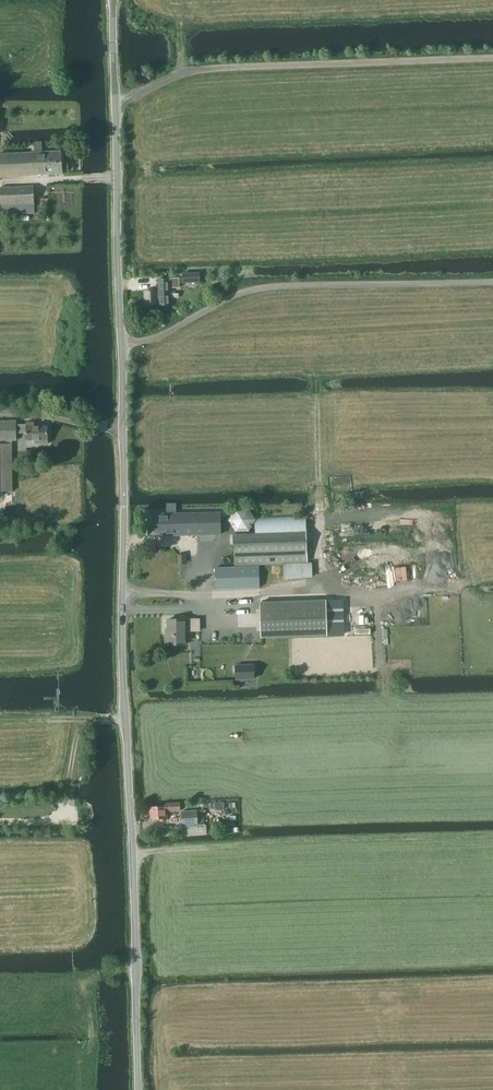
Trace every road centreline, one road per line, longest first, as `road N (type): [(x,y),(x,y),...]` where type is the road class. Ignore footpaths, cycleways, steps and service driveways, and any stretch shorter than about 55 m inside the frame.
road 1 (tertiary): [(139,1089),(114,0)]

